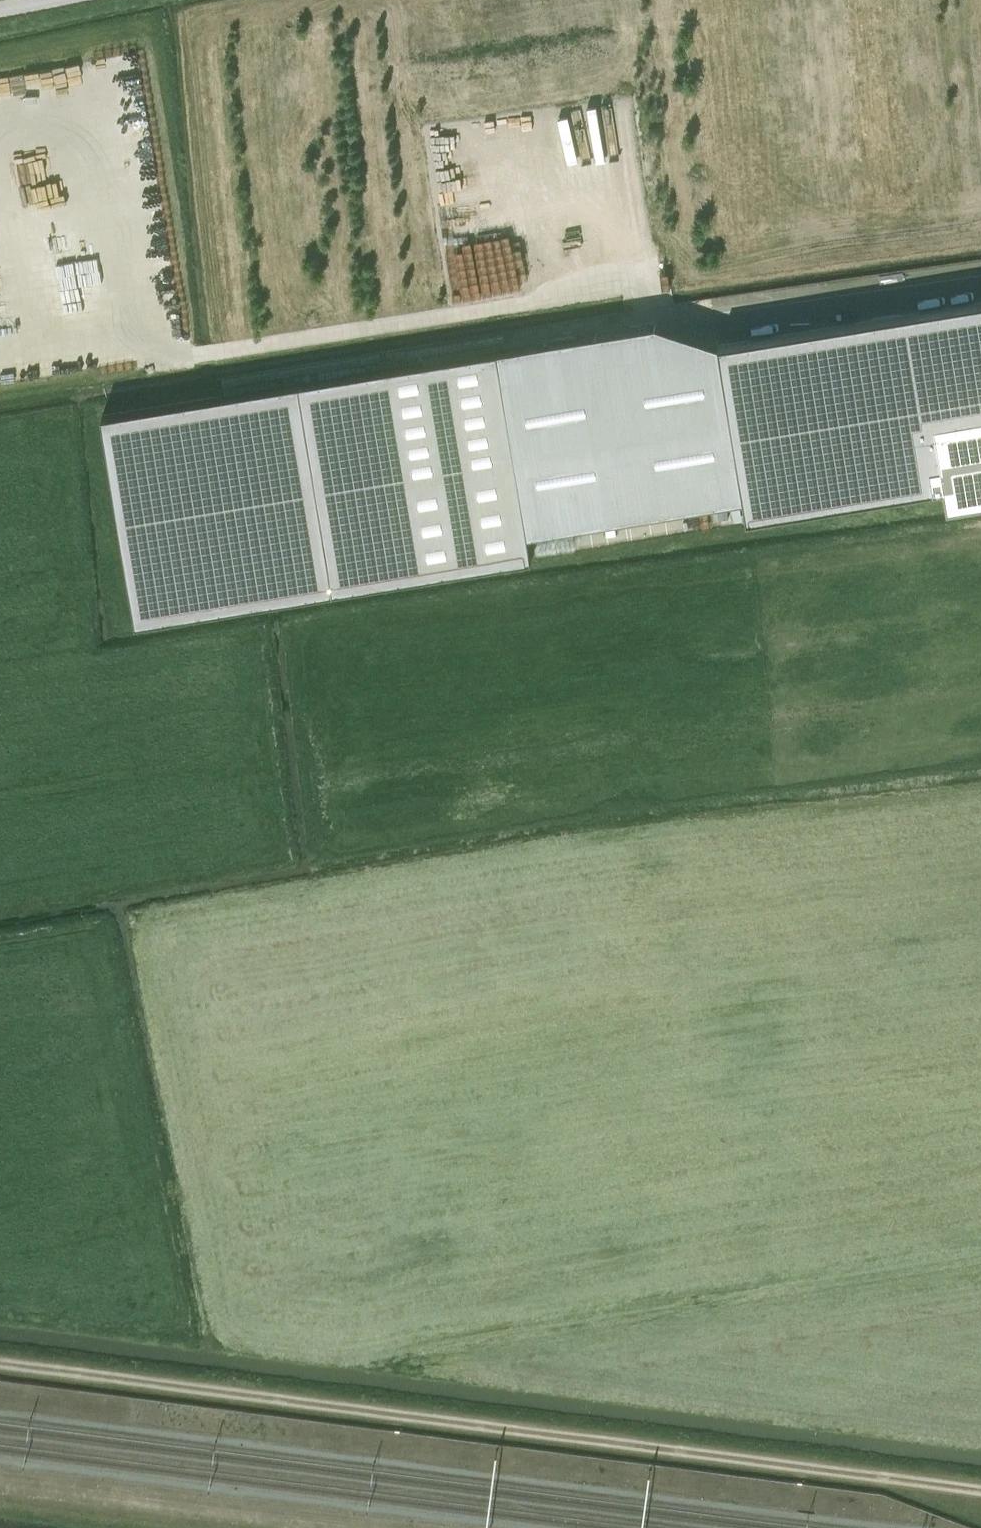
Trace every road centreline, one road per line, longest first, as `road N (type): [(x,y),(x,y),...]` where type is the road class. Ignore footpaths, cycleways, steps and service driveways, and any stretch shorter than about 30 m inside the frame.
road 1 (track): [(0,1363),(980,1490)]

